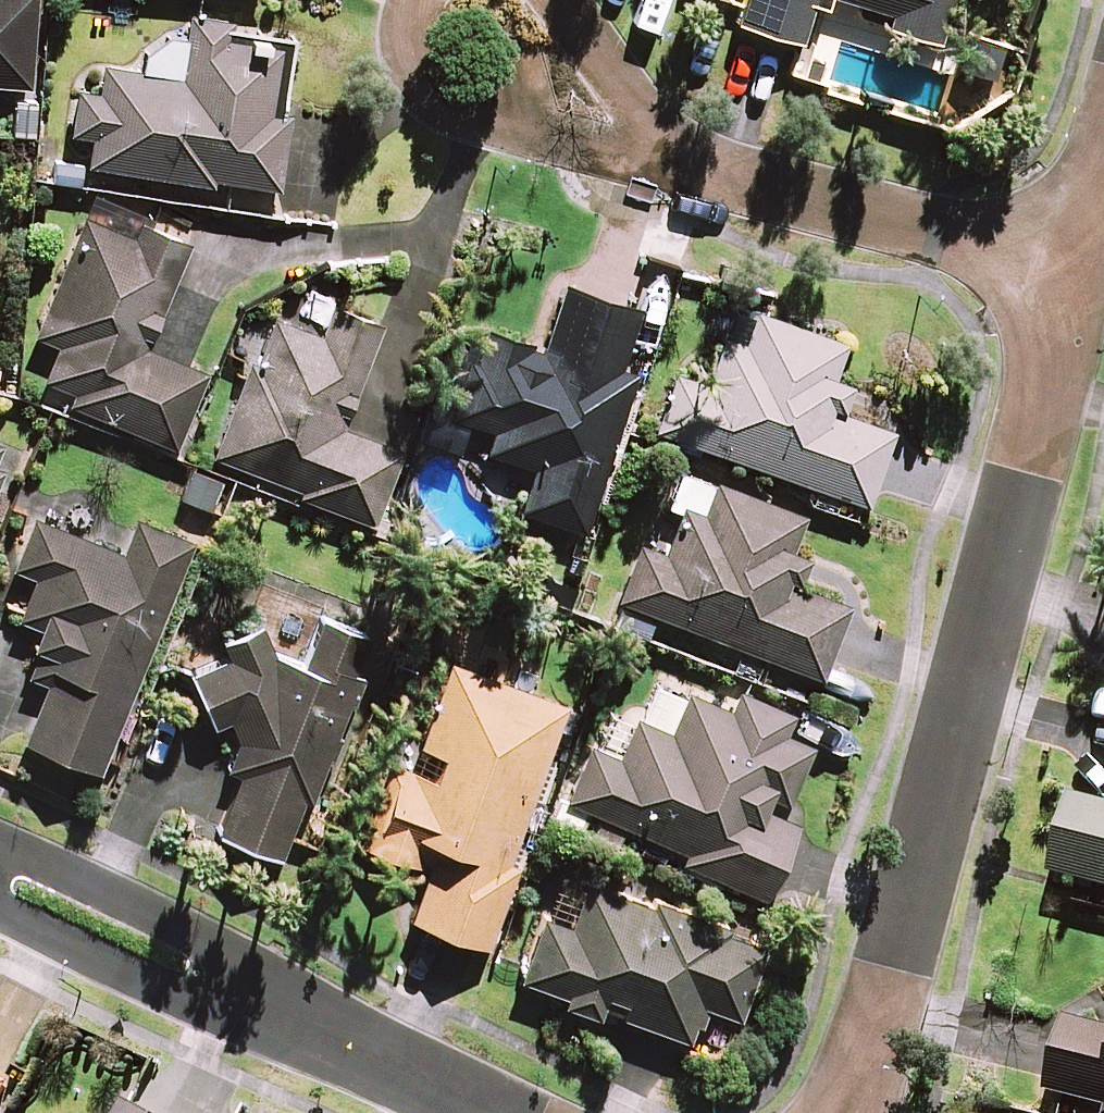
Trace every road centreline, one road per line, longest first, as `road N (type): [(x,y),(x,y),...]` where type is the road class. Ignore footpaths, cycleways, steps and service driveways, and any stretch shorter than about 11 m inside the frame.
road 1 (residential): [(862,1112),(872,1101),(1086,271)]
road 2 (residential): [(0,880),(477,1112)]
road 3 (residential): [(658,148),(1086,271)]
road 4 (residential): [(658,148),(449,114),(403,72),(399,27),(419,0)]
road 5 (residential): [(582,36),(658,148)]

